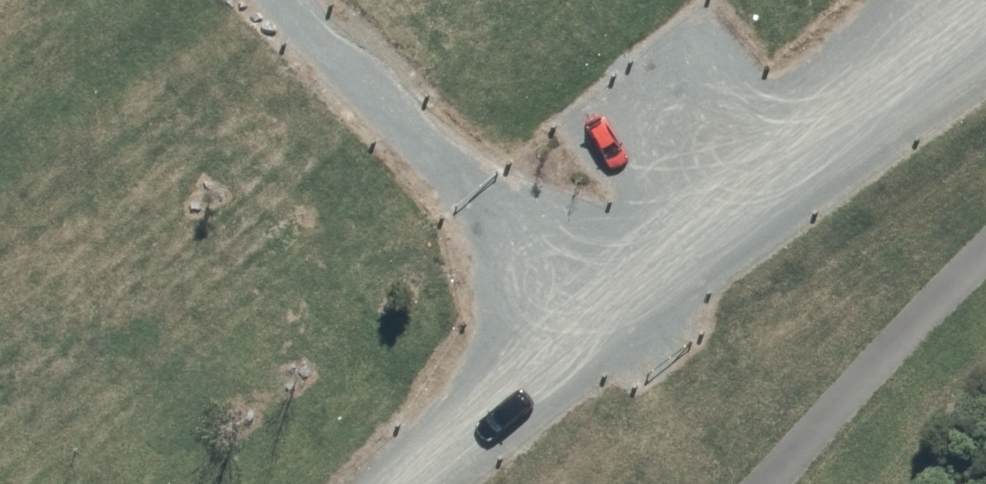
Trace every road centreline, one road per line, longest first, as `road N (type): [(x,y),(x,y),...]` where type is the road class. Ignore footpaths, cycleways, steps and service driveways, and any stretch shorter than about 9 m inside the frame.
road 1 (track): [(960,0),(850,87),(400,483)]
road 2 (track): [(599,309),(300,0)]

